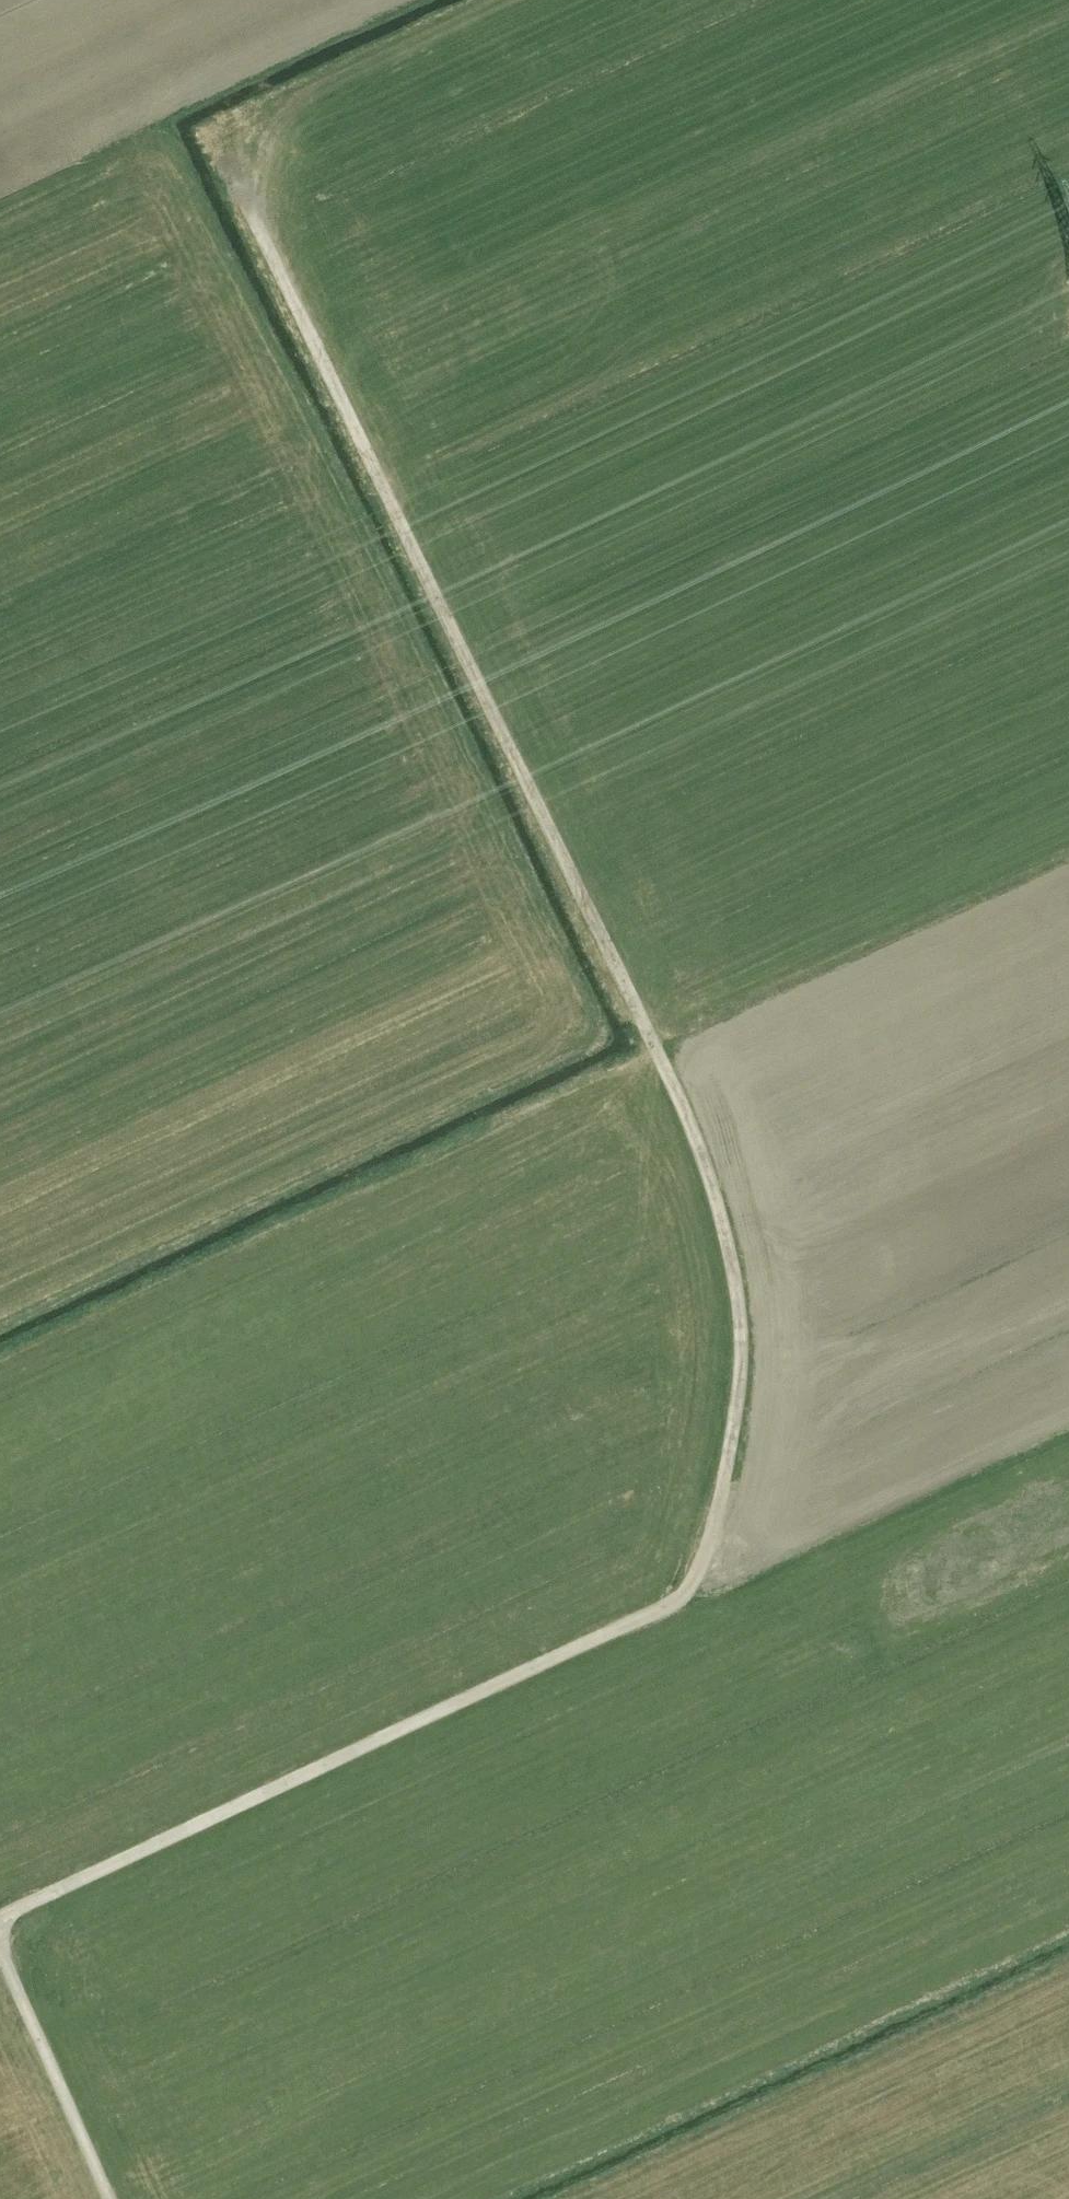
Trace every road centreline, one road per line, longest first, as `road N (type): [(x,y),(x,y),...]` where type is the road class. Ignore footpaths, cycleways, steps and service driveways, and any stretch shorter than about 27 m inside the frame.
road 1 (track): [(255,206),(711,1166),(740,1327),(729,1478),(698,1574),(654,1615),(0,1919)]
road 2 (track): [(113,2198),(0,1952)]

